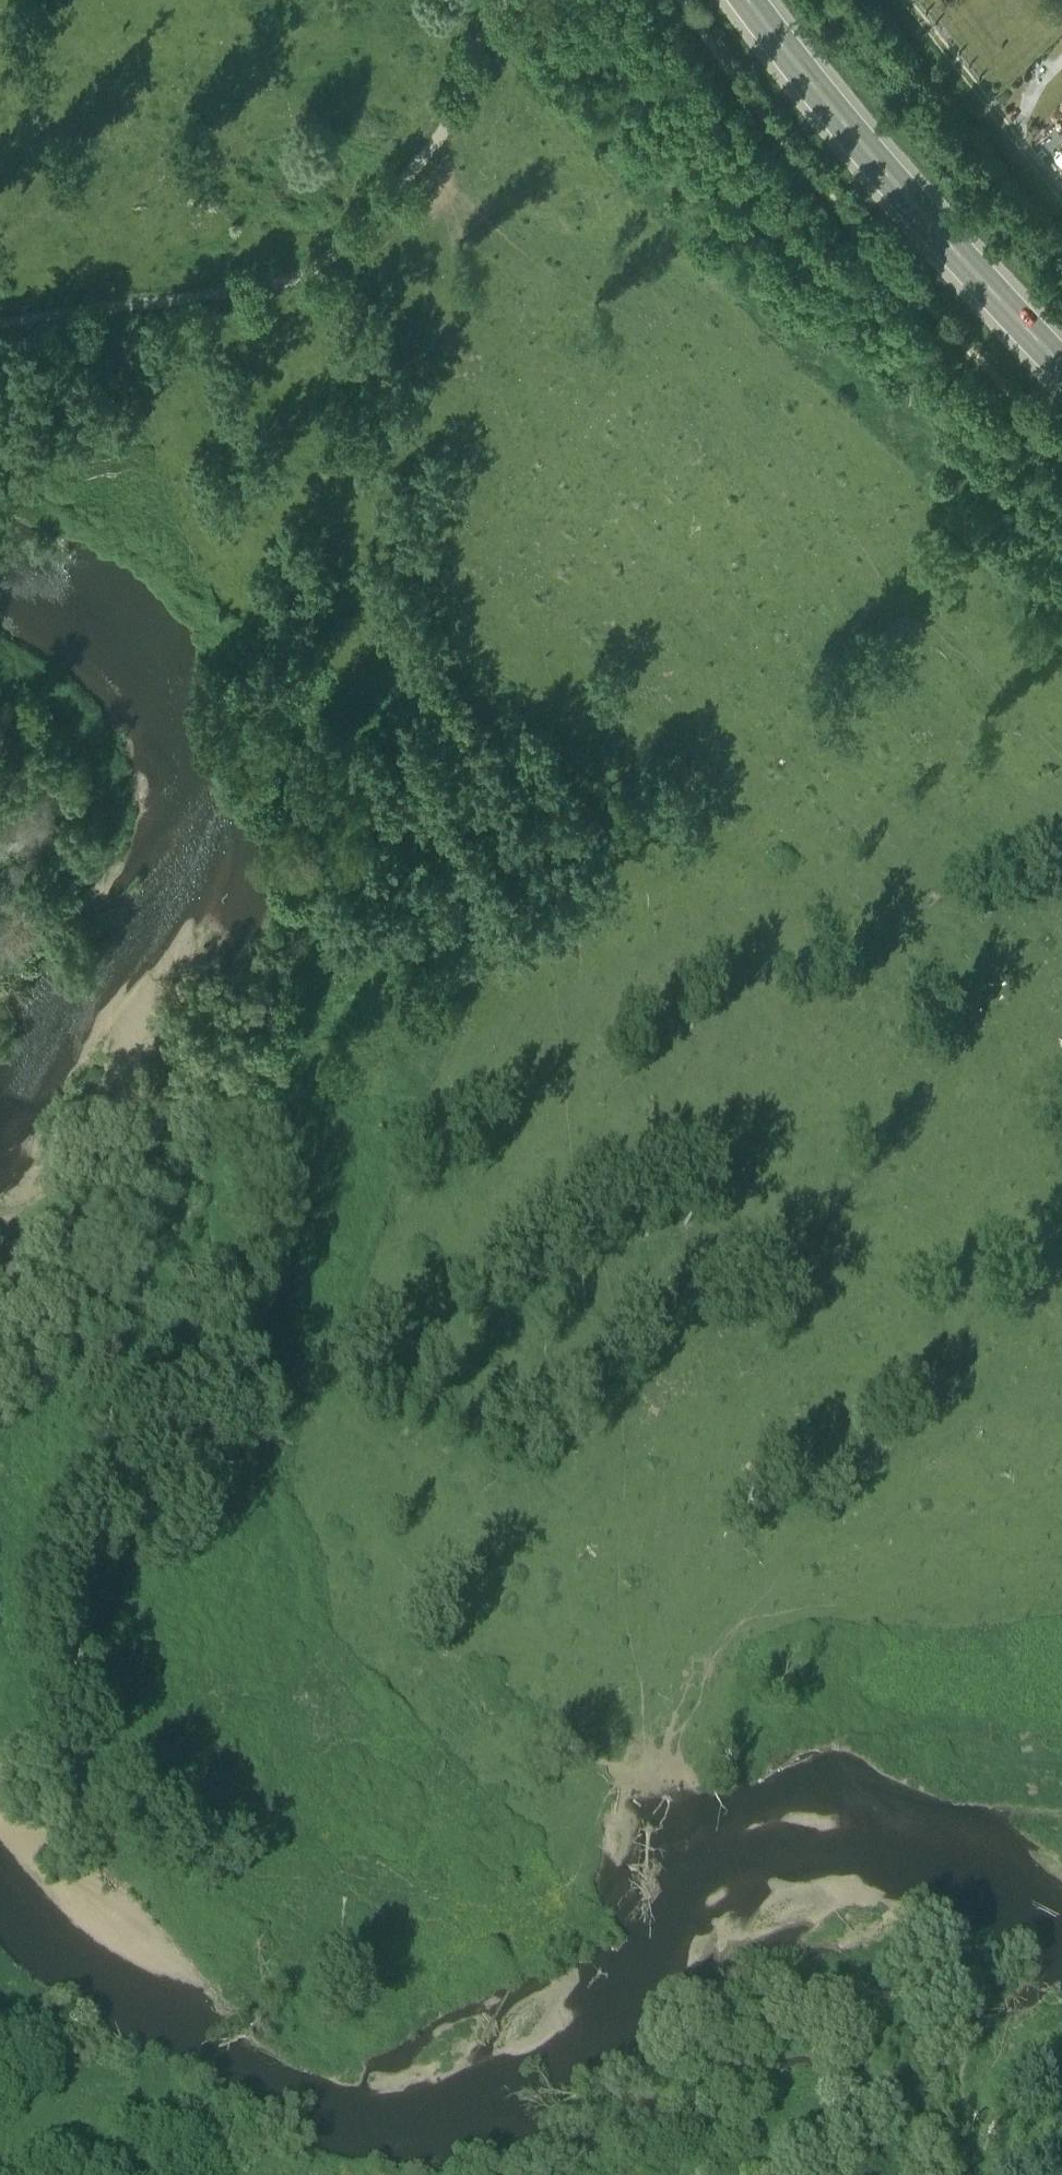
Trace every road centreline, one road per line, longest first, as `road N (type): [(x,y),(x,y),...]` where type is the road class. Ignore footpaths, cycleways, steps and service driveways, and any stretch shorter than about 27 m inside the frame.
road 1 (track): [(507,0),(483,38),(449,126),(389,204),(320,267),(257,290),(0,322)]
road 2 (track): [(1061,460),(895,277),(681,0)]
road 3 (secondary): [(1061,359),(853,129),(754,0)]
road 4 (track): [(906,0),(1061,196)]

